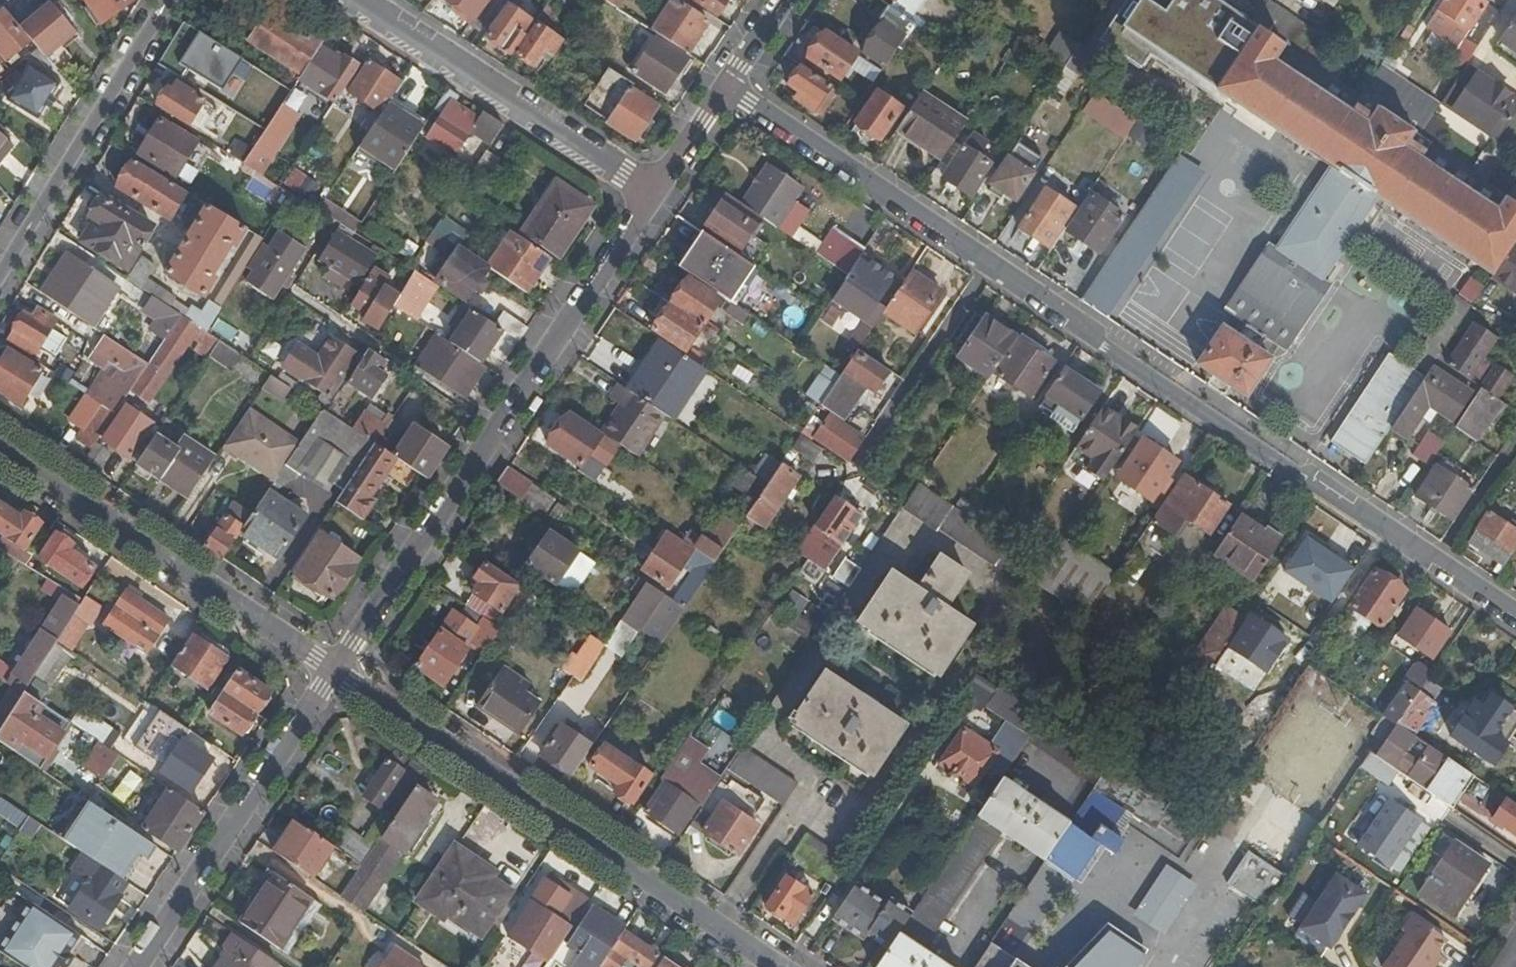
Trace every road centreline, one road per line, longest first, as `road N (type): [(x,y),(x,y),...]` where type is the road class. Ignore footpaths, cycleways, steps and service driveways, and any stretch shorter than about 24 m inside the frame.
road 1 (residential): [(723,89),(1515,614)]
road 2 (residential): [(652,193),(335,669)]
road 3 (residential): [(780,966),(335,669)]
road 4 (residential): [(335,669),(0,444)]
road 5 (residential): [(335,669),(137,966)]
road 6 (residential): [(360,0),(652,193)]
road 7 (residential): [(0,271),(170,0)]
road 8 (residential): [(723,89),(652,193)]

